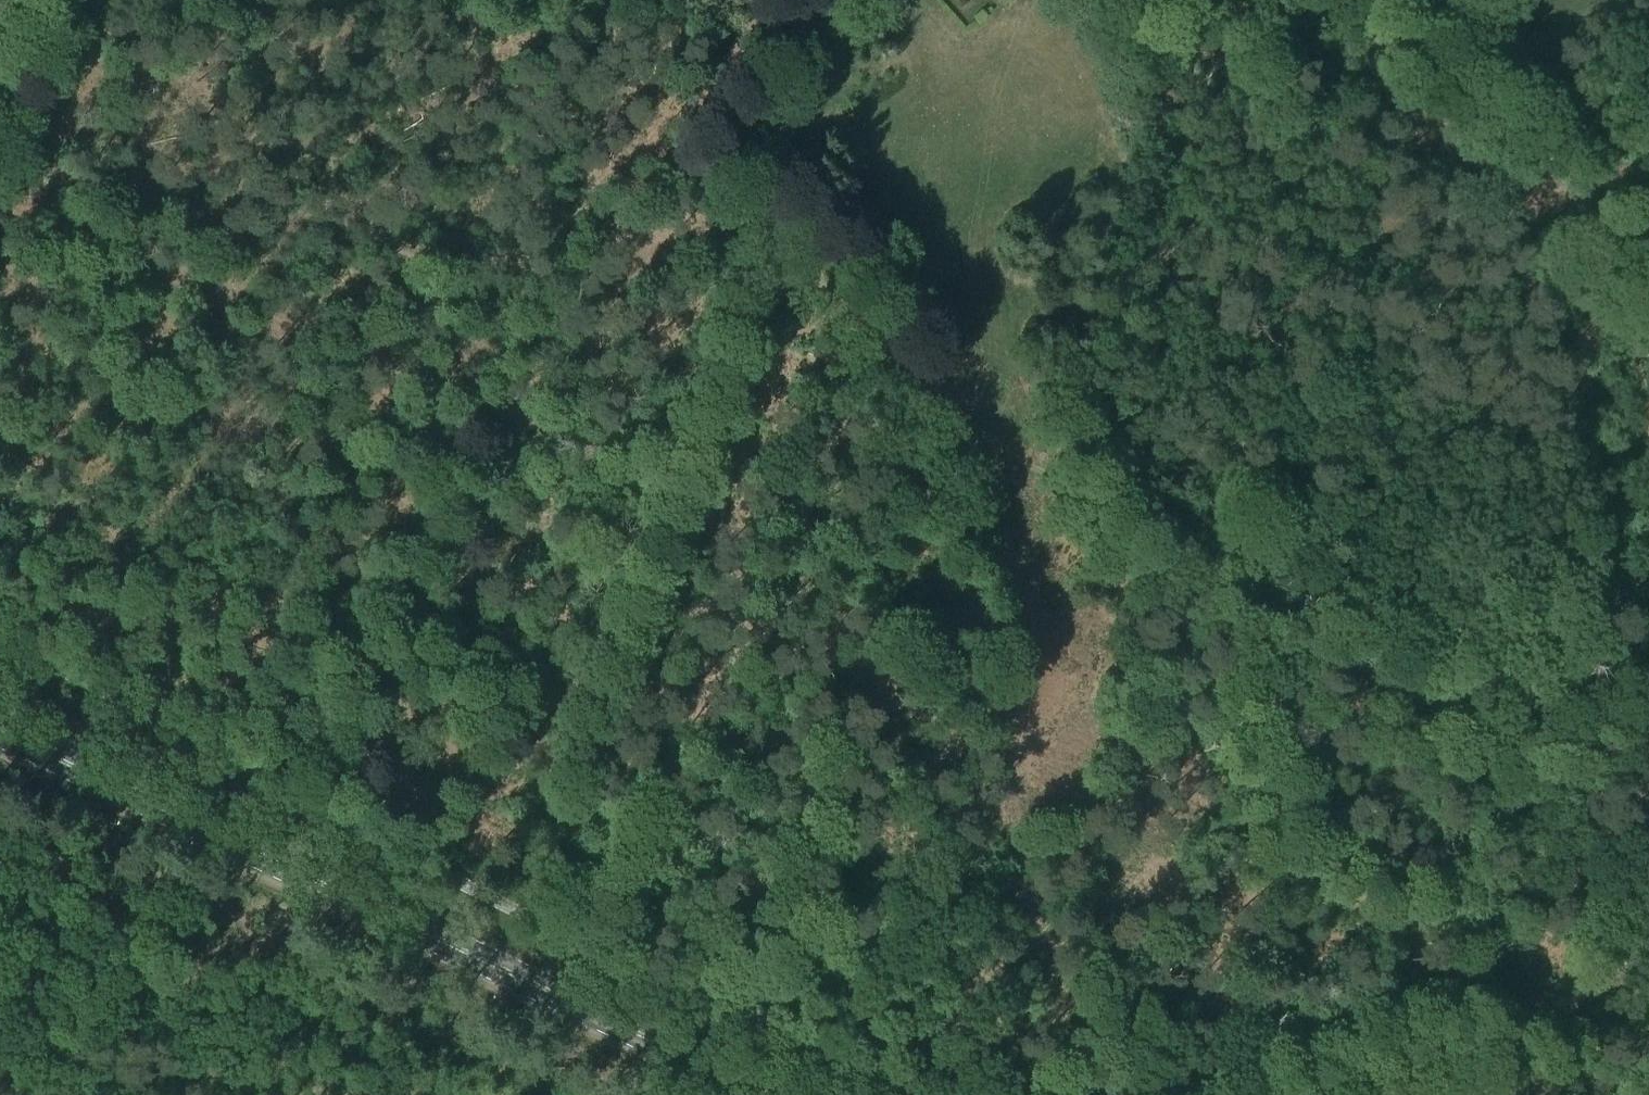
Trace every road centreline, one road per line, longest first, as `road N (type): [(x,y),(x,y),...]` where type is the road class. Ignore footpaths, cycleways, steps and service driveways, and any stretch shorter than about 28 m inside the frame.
road 1 (primary): [(755,1094),(0,745)]
road 2 (track): [(1303,0),(1547,162),(1619,250),(1648,366)]
road 3 (track): [(1648,916),(1625,952),(1557,1005),(1321,1094)]
road 4 (track): [(0,135),(62,0)]

